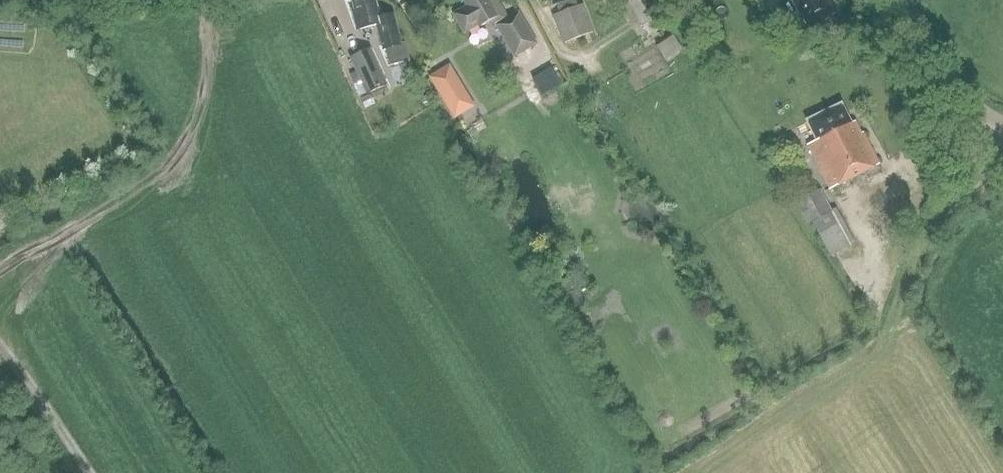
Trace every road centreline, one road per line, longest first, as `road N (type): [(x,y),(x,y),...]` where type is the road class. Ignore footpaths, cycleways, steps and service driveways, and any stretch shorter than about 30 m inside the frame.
road 1 (tertiary): [(1002,127),(972,109),(901,0)]

